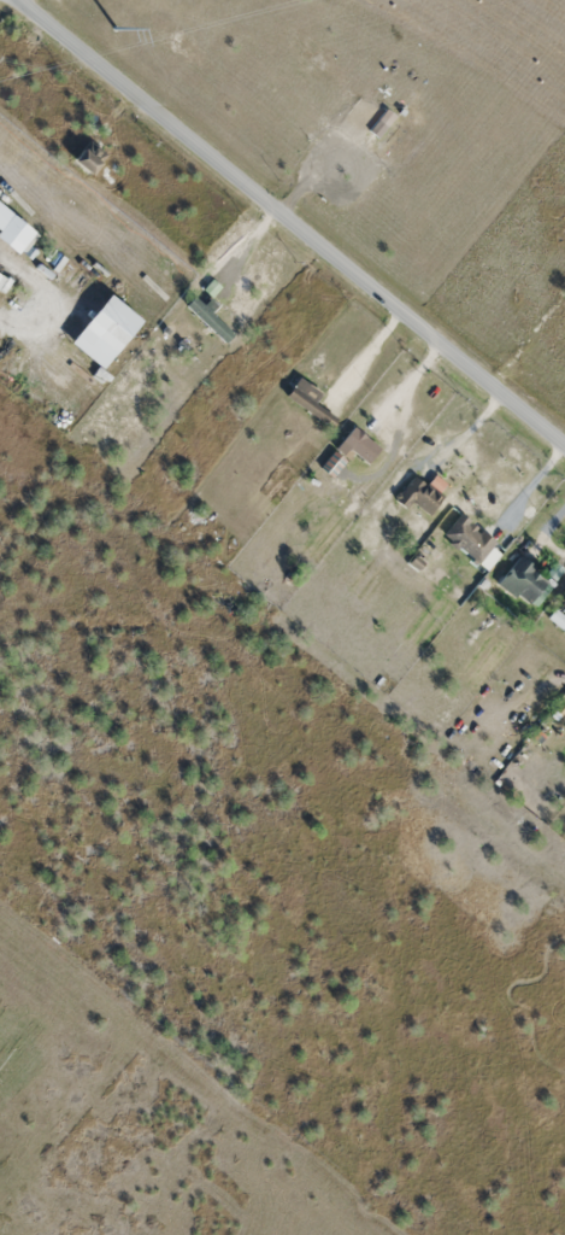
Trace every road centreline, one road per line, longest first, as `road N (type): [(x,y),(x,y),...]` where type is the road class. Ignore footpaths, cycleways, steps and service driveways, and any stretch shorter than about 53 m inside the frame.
road 1 (residential): [(564,445),(16,0)]

